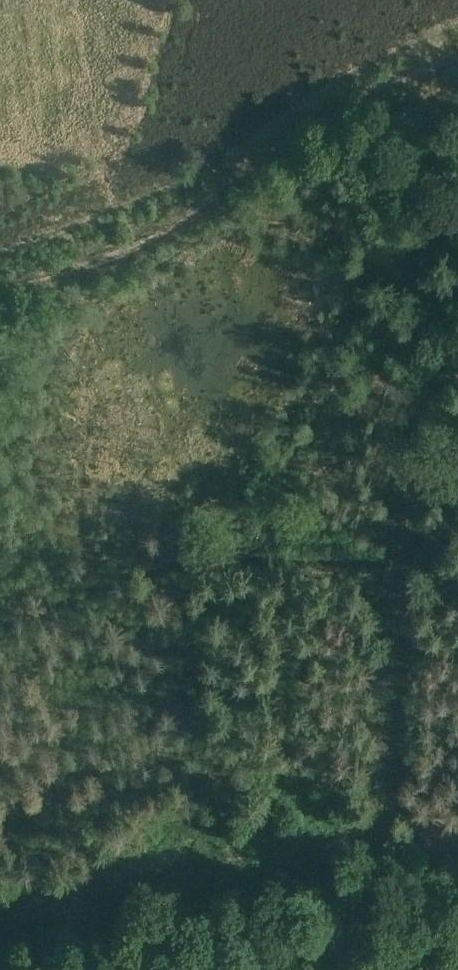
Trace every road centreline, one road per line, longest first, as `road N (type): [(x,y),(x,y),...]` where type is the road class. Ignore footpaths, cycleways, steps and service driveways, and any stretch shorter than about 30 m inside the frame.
road 1 (track): [(425,85),(368,942)]
road 2 (track): [(457,69),(305,144),(148,245),(0,286)]
road 3 (track): [(457,959),(368,942),(227,969)]

